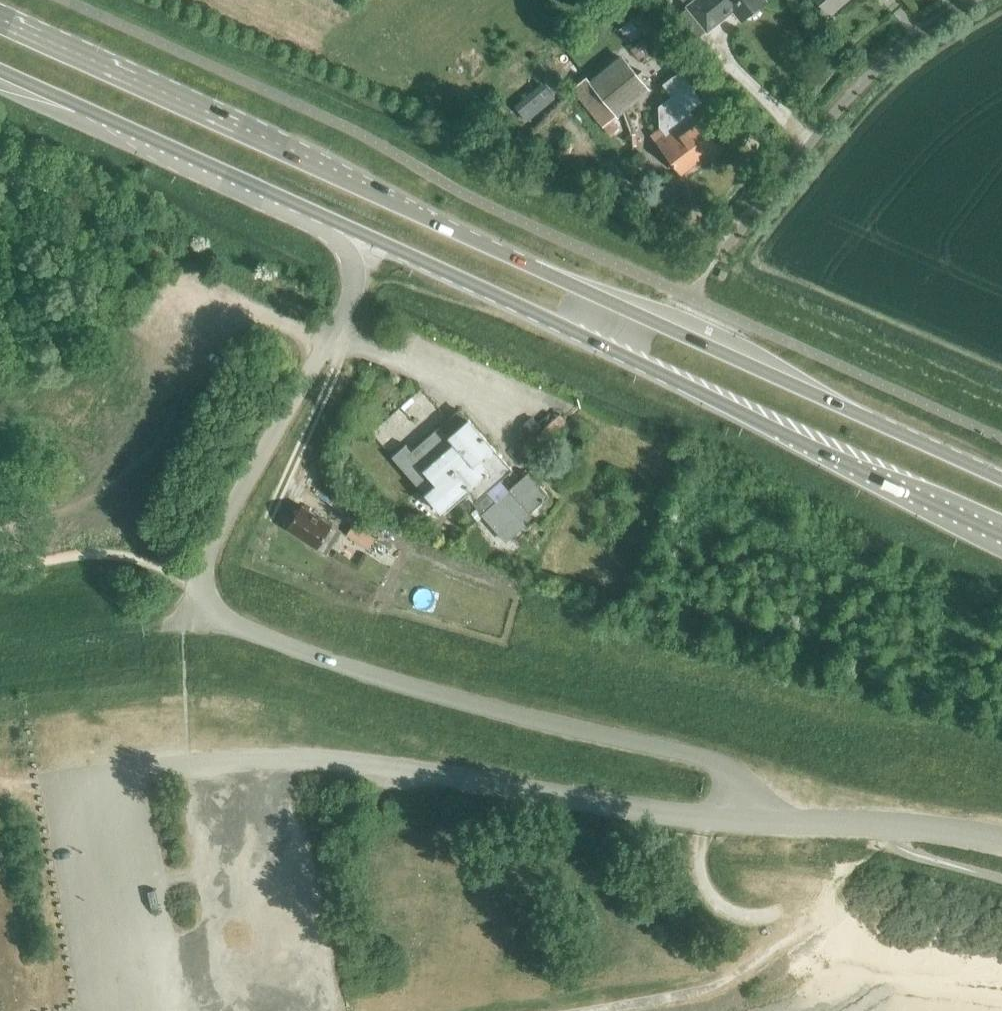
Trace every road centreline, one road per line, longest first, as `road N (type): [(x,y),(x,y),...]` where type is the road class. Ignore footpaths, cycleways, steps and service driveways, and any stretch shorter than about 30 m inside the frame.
road 1 (primary): [(1001,480),(0,26)]
road 2 (unclassified): [(316,213),(348,248),(356,284),(335,337),(250,475),(194,587),(212,616),(434,693),(710,765),(762,814)]
road 3 (primary): [(316,213),(1001,534)]
road 4 (unclassified): [(762,814),(704,817),(316,758),(188,759),(76,772)]
road 5 (residential): [(720,254),(877,67),(967,0)]
road 6 (primary): [(0,71),(316,213)]
road 7 (track): [(797,908),(764,918),(725,910),(706,890),(699,864),(704,817)]
road 8 (unclassified): [(889,828),(762,814)]

